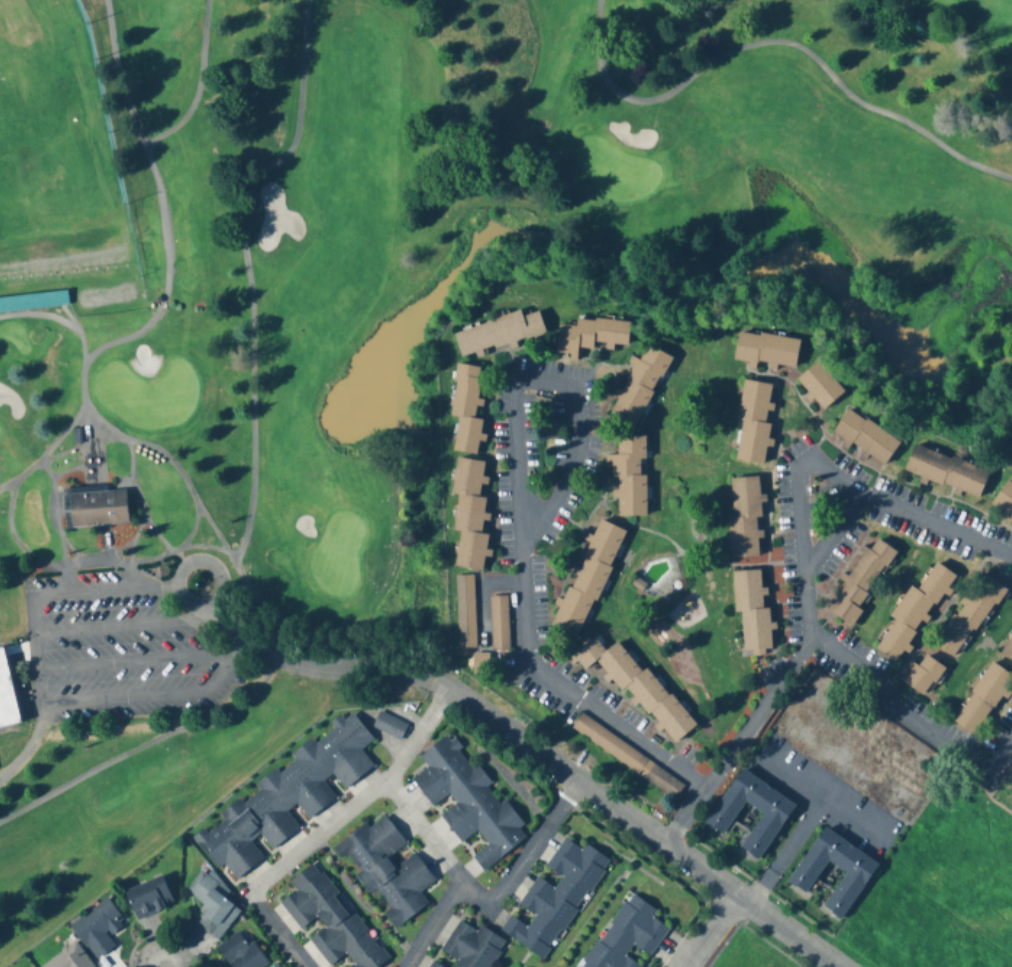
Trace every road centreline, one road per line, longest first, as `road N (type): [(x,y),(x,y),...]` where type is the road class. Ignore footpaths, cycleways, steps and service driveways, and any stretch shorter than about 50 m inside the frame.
road 1 (residential): [(840,966),(443,688)]

